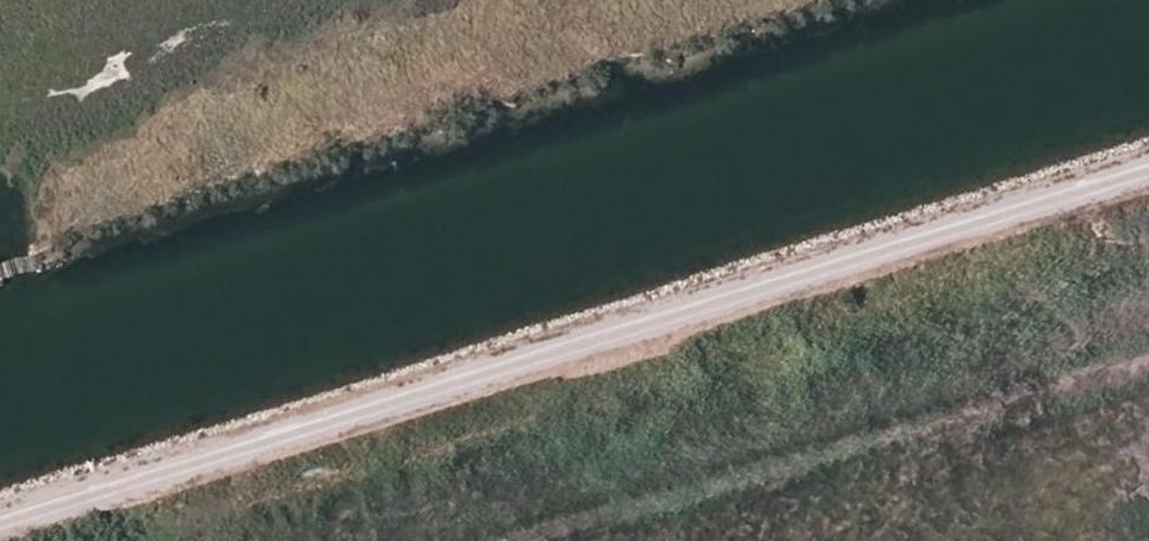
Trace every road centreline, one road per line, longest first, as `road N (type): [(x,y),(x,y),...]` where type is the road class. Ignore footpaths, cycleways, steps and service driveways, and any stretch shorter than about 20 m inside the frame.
road 1 (track): [(1148,164),(0,516)]

